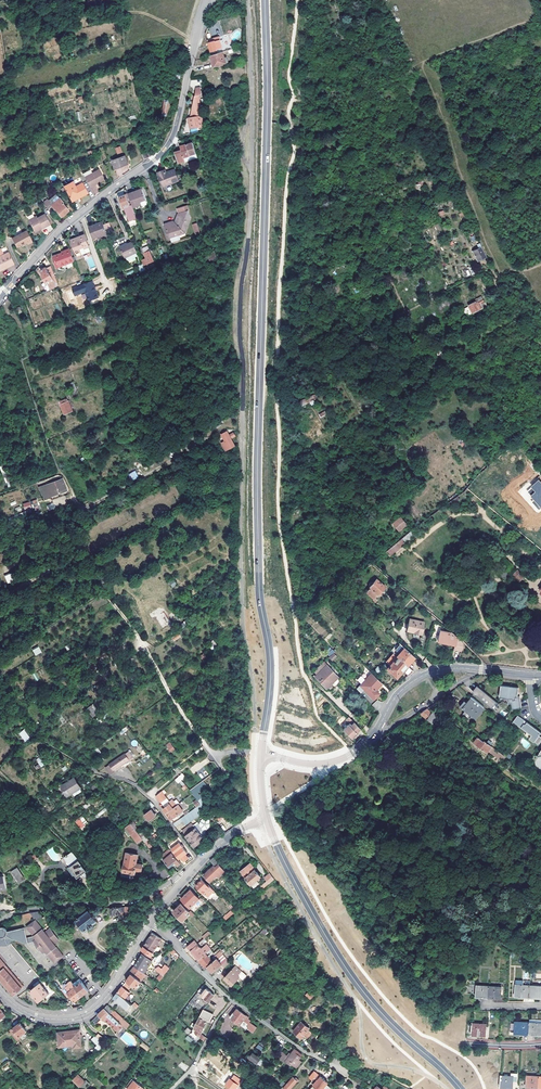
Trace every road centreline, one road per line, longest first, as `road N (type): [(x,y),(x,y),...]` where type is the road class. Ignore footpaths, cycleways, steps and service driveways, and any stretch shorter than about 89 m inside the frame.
road 1 (secondary): [(265,0),(257,496),(270,675),(261,752)]
road 2 (residential): [(0,299),(63,228),(167,146),(208,0)]
road 3 (secondary): [(267,820),(363,992),(460,1088)]
road 4 (tertiary): [(261,752),(307,764),(346,757),(373,737),(399,693),(438,671),(540,675)]
road 5 (tertiary): [(0,990),(45,1018),(89,1012),(183,881)]
road 6 (residential): [(183,881),(140,899),(43,908),(0,922)]
road 7 (track): [(72,492),(82,551),(145,647)]

